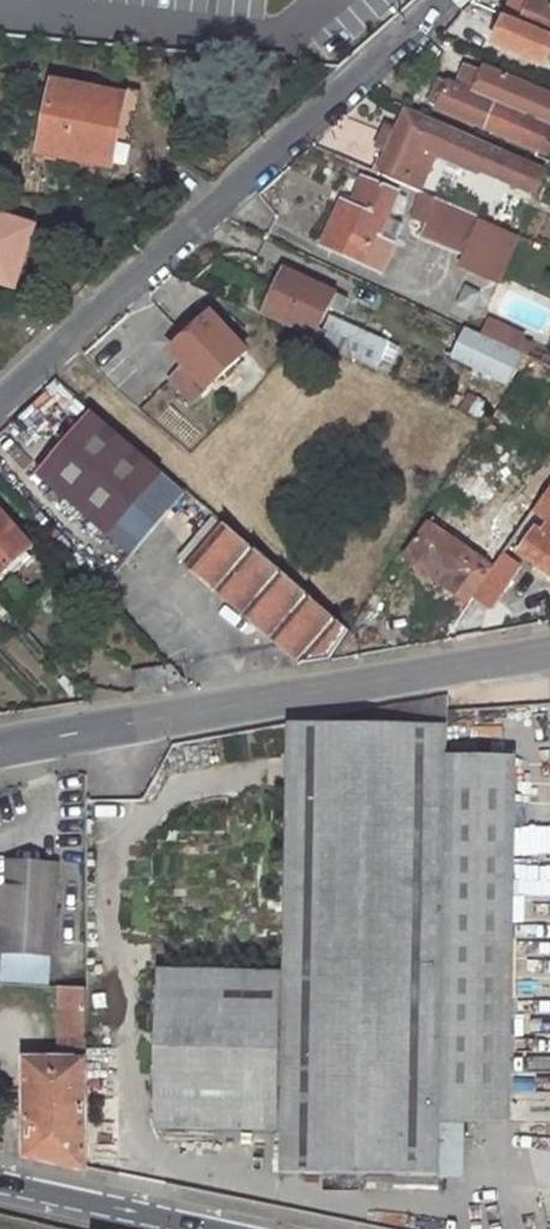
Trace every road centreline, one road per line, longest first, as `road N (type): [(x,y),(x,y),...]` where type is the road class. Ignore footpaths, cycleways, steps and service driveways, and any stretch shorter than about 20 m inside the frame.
road 1 (residential): [(452,0),(0,402)]
road 2 (secondary): [(549,650),(0,745)]

